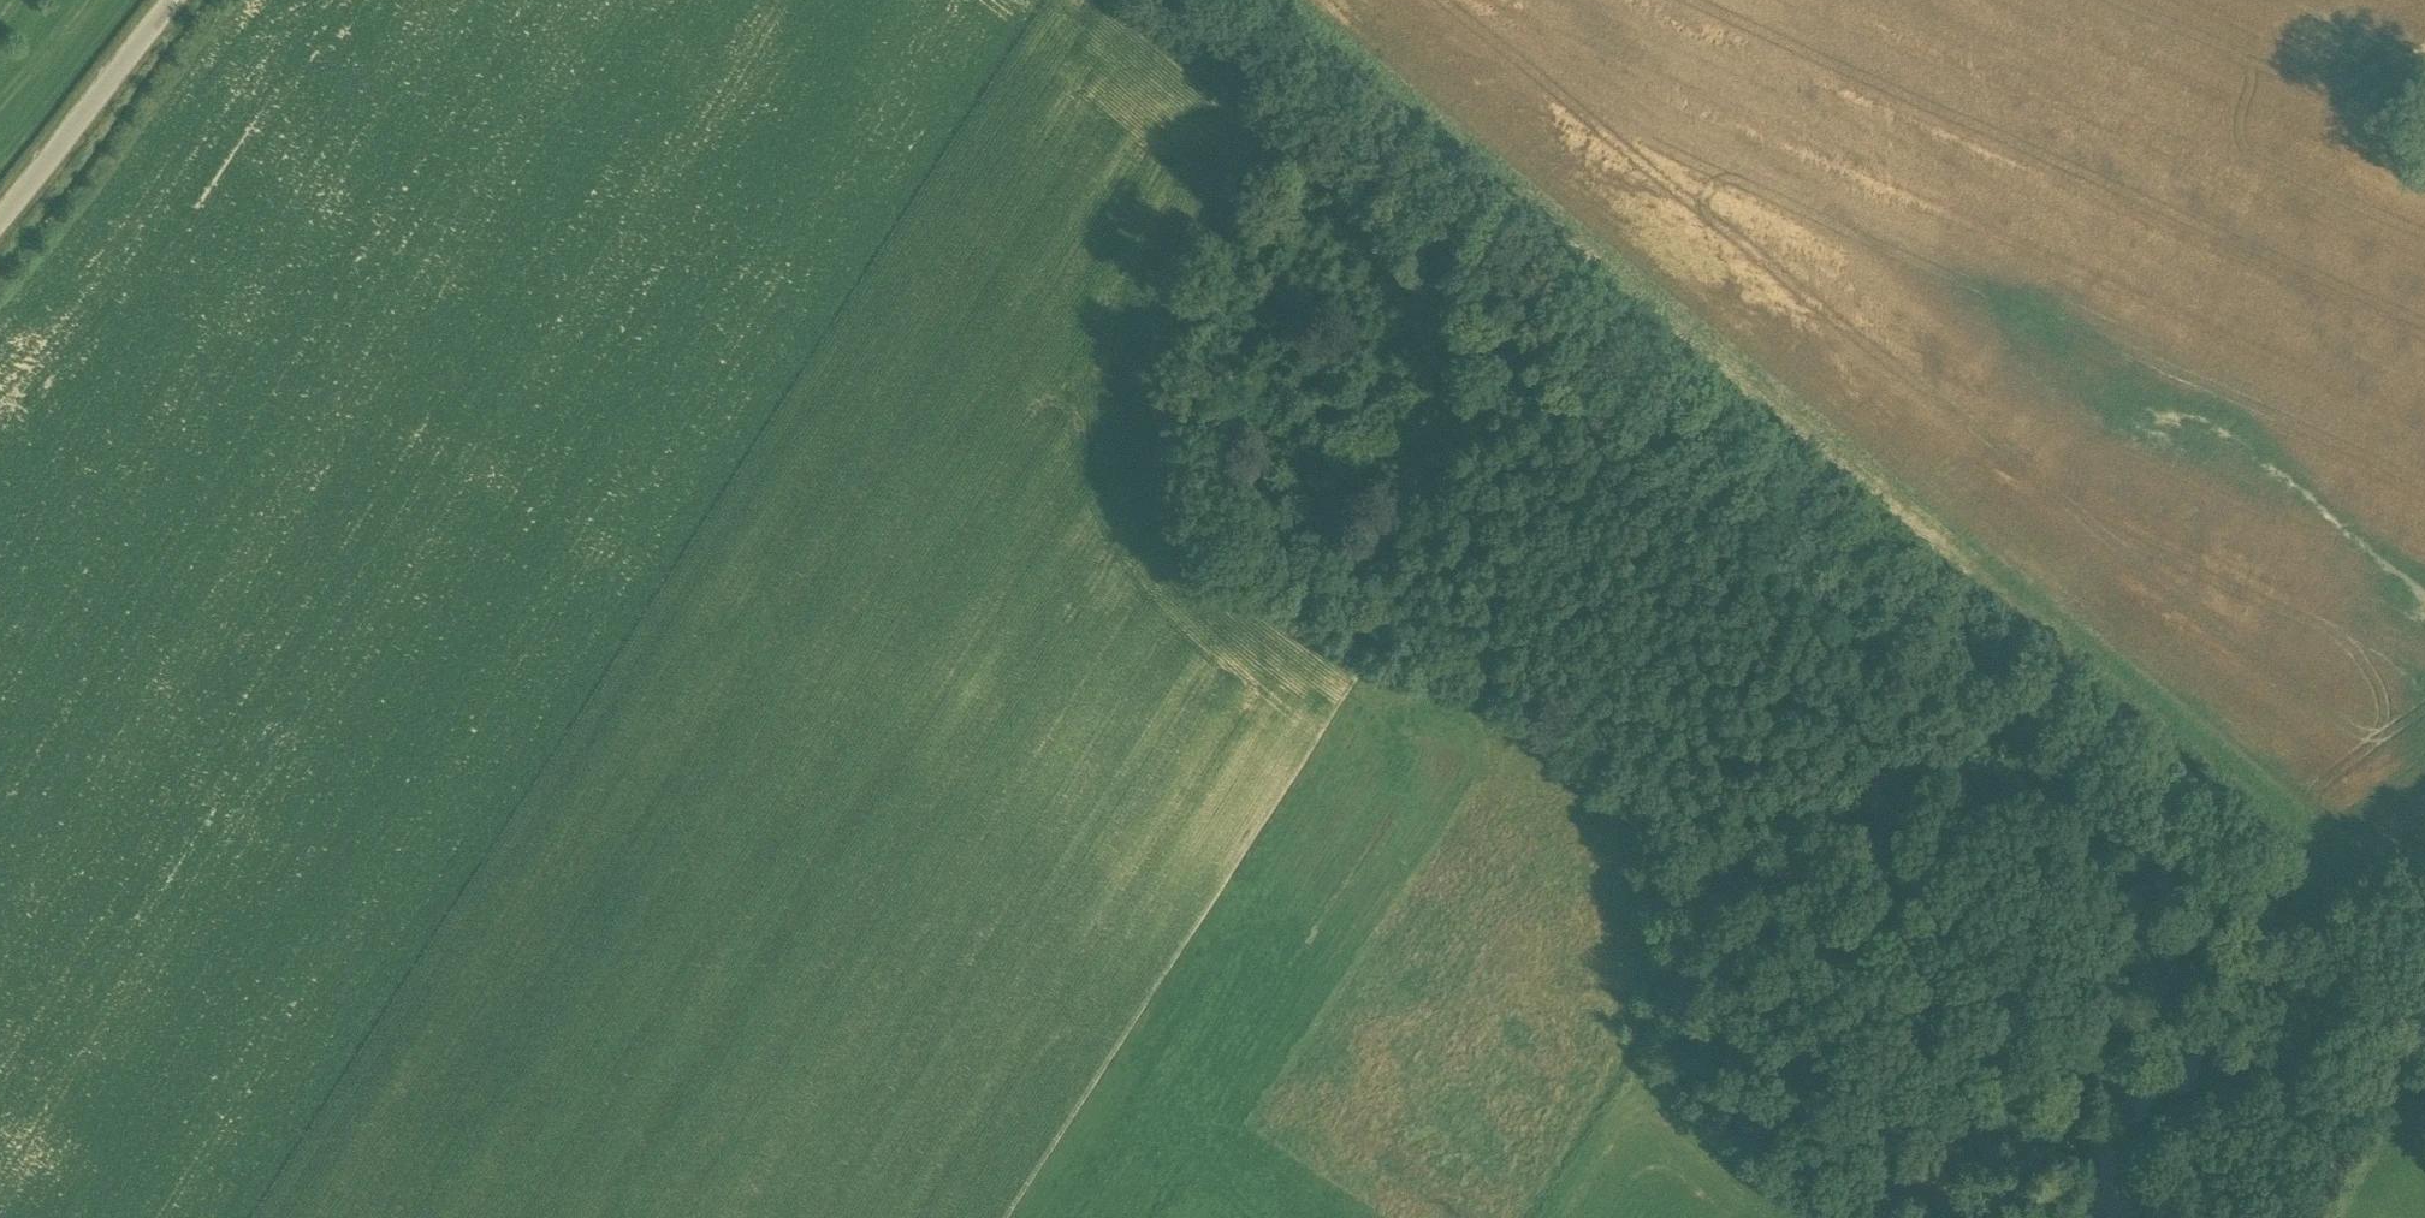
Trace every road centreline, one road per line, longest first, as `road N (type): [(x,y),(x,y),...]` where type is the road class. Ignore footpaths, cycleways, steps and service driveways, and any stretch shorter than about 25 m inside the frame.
road 1 (track): [(2424,1028),(1180,0)]
road 2 (unclassified): [(0,216),(169,0)]

